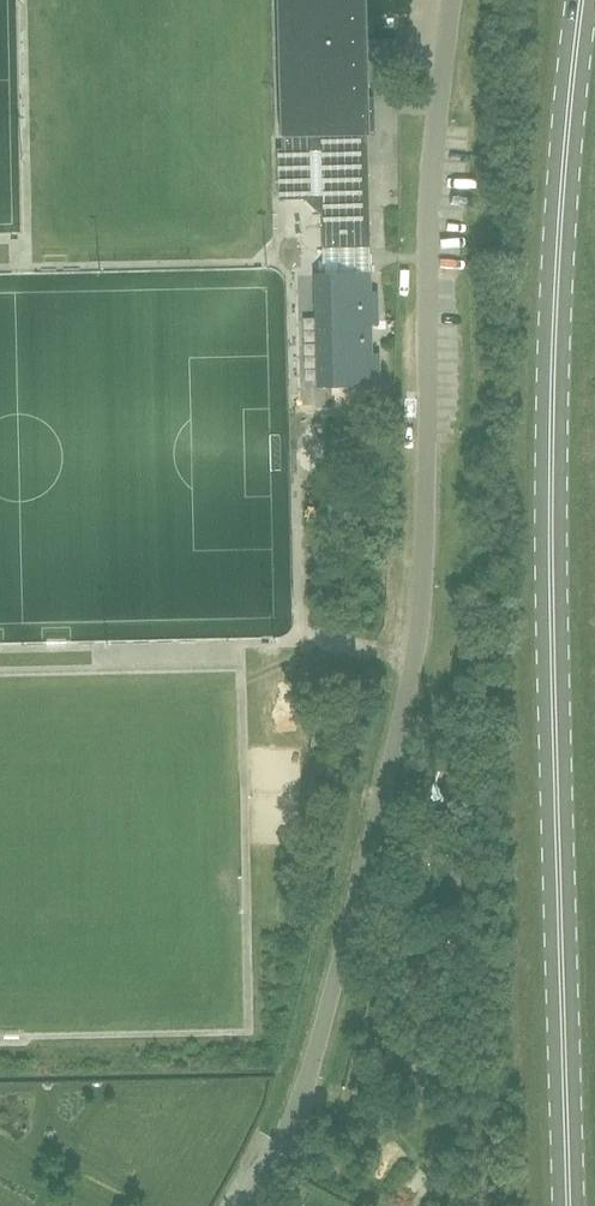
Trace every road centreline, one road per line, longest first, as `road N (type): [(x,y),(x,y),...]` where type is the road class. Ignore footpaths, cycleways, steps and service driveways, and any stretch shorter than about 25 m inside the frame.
road 1 (unclassified): [(257,1205),(324,1027),(416,644),(427,530),(428,255),(451,0)]
road 2 (primary): [(562,1205),(552,712),(573,75),(584,0)]

